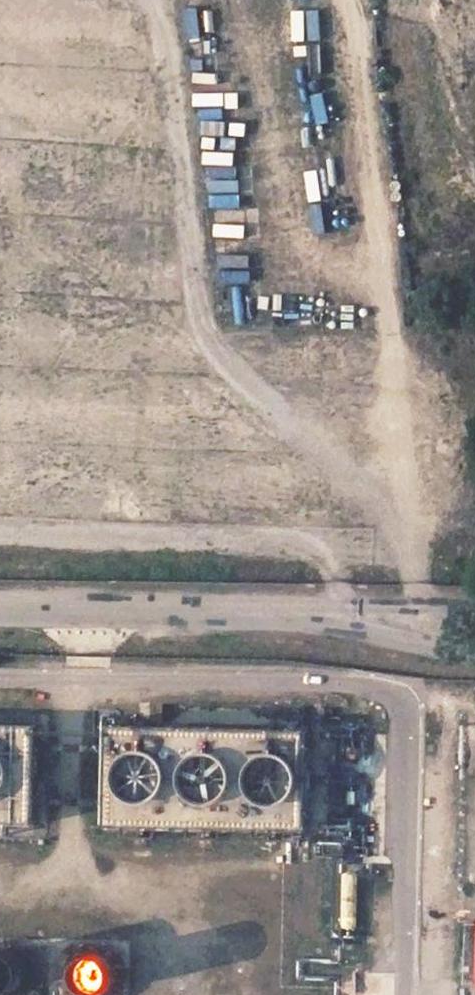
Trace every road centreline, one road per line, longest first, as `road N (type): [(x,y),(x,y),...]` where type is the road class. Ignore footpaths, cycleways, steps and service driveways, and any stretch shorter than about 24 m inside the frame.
road 1 (unclassified): [(409,994),(410,722),(394,697),(294,678),(0,674)]
road 2 (unclassified): [(0,608),(332,612)]
road 3 (unclassified): [(332,612),(474,652)]
road 4 (unclassified): [(474,613),(332,612)]

